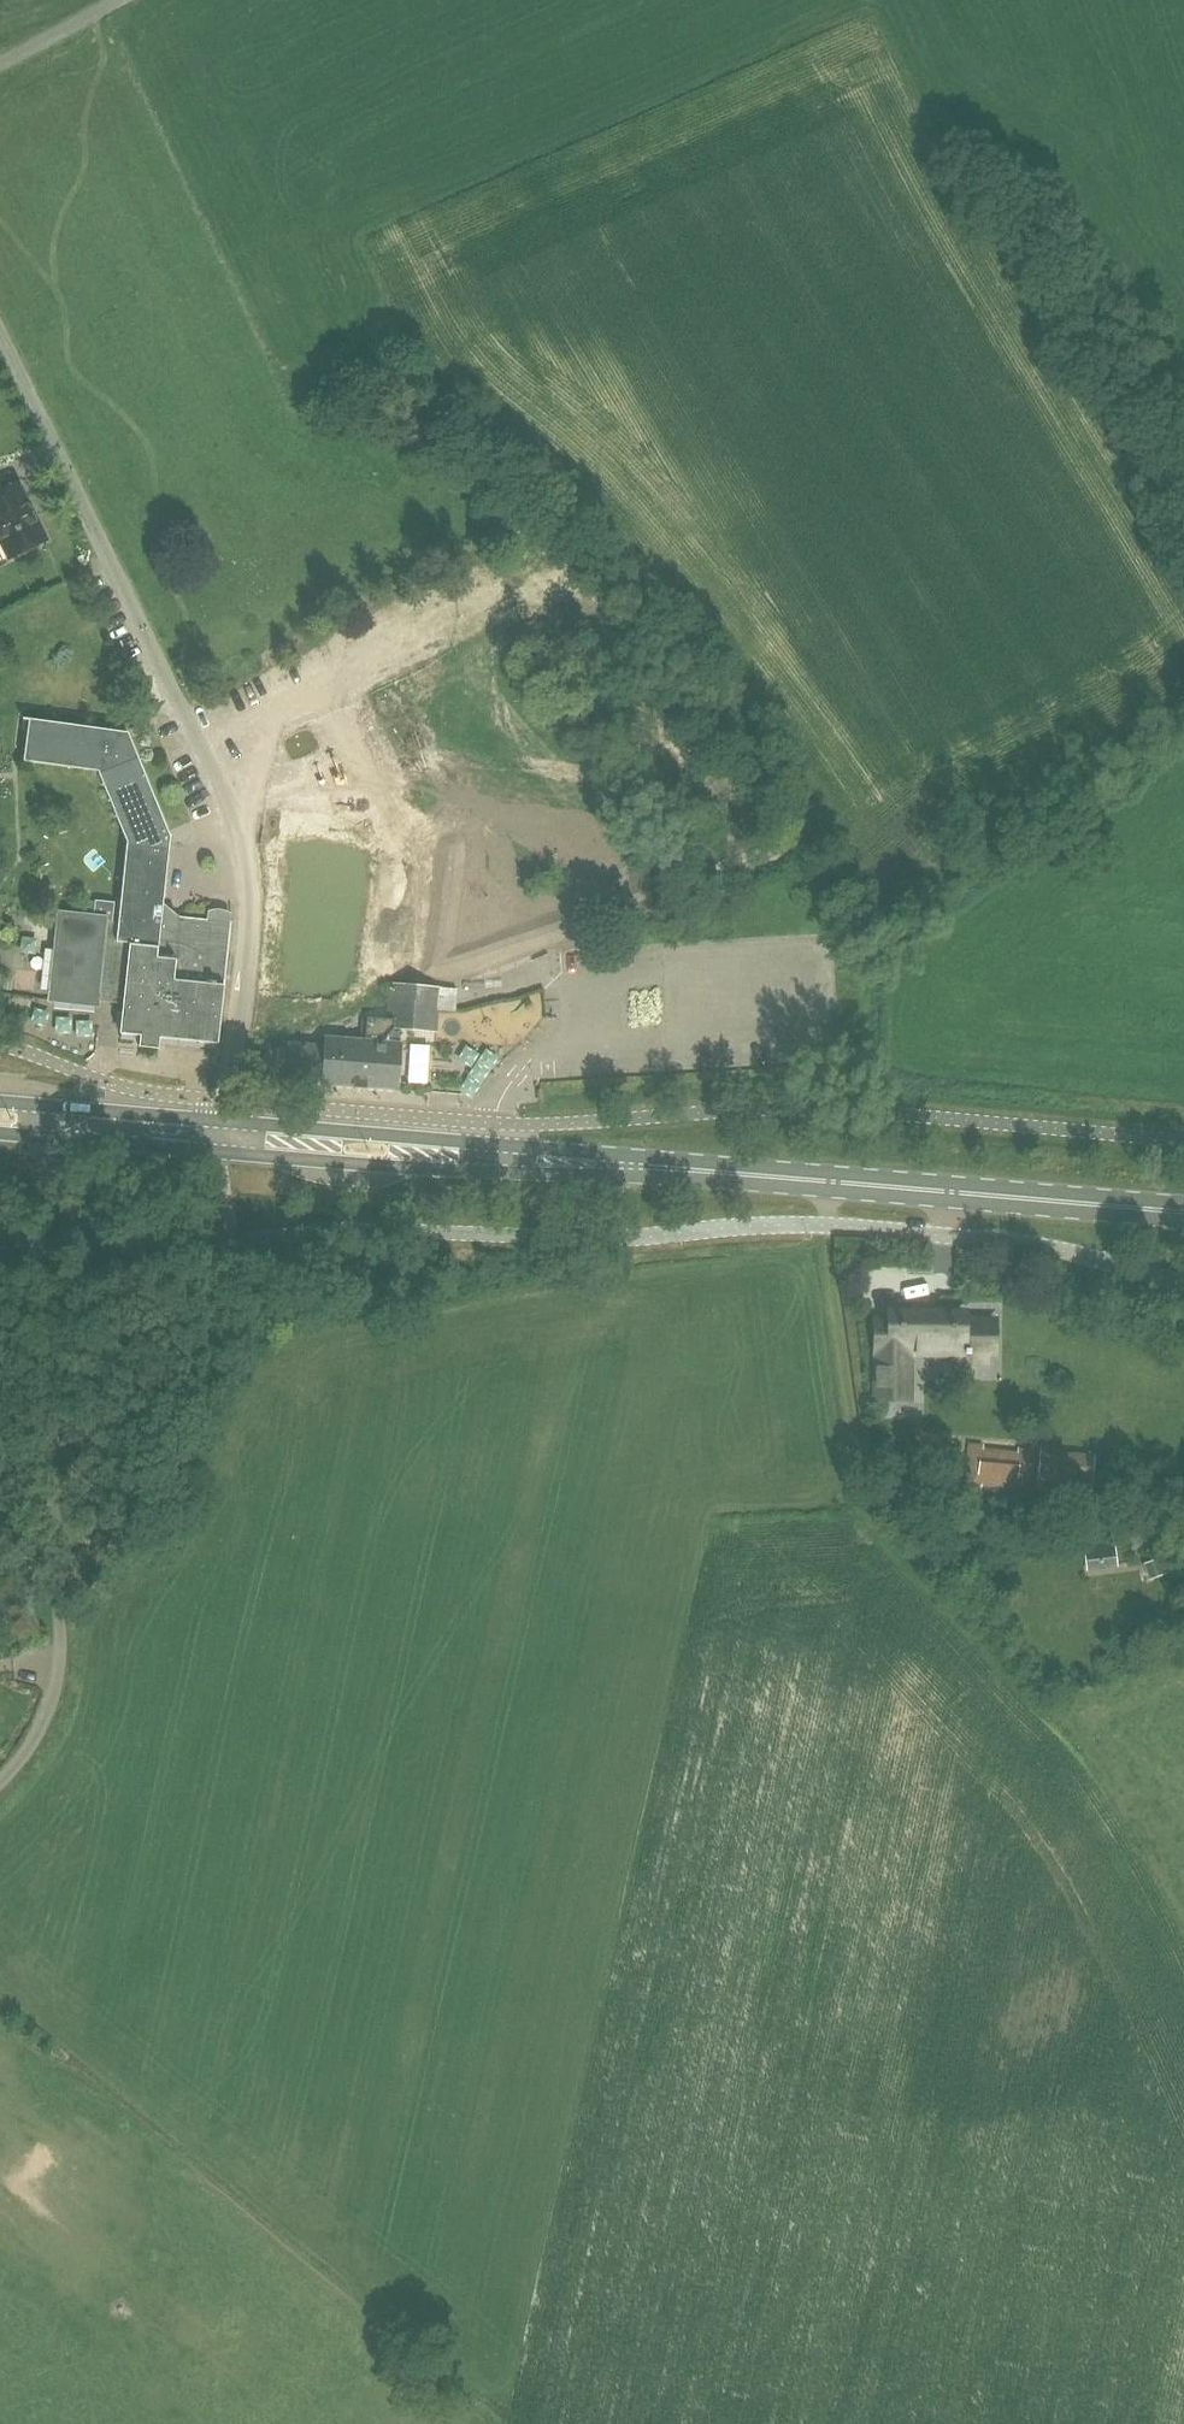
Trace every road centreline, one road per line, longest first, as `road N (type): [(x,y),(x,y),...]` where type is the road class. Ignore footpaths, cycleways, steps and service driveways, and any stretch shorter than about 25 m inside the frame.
road 1 (primary): [(1183,1212),(222,1135)]
road 2 (unclassified): [(222,1135),(247,888),(236,834),(0,341)]
road 3 (primary): [(222,1135),(0,1116)]
road 4 (unclassified): [(0,66),(120,0)]

